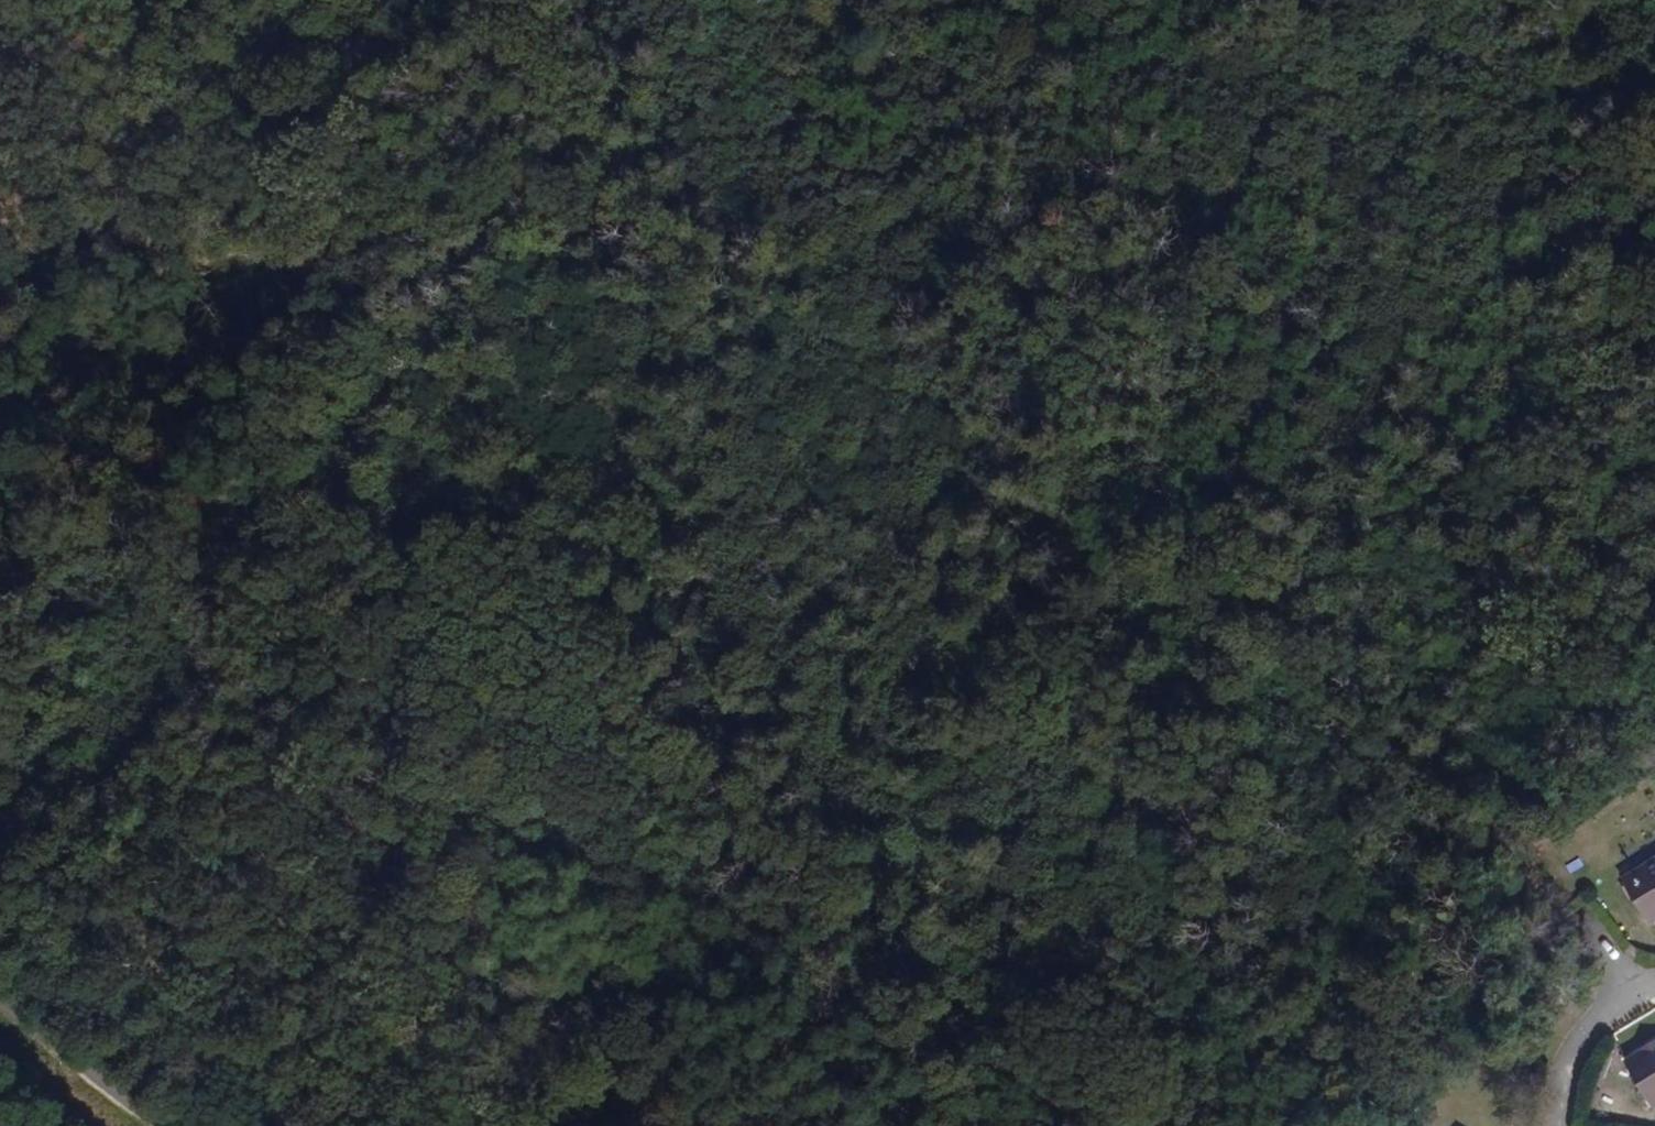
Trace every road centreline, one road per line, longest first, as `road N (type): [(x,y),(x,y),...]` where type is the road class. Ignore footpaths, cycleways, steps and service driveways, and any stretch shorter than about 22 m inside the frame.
road 1 (unclassified): [(0,981),(174,1125)]
road 2 (residential): [(1560,1125),(1567,1070),(1596,1019),(1654,984)]

